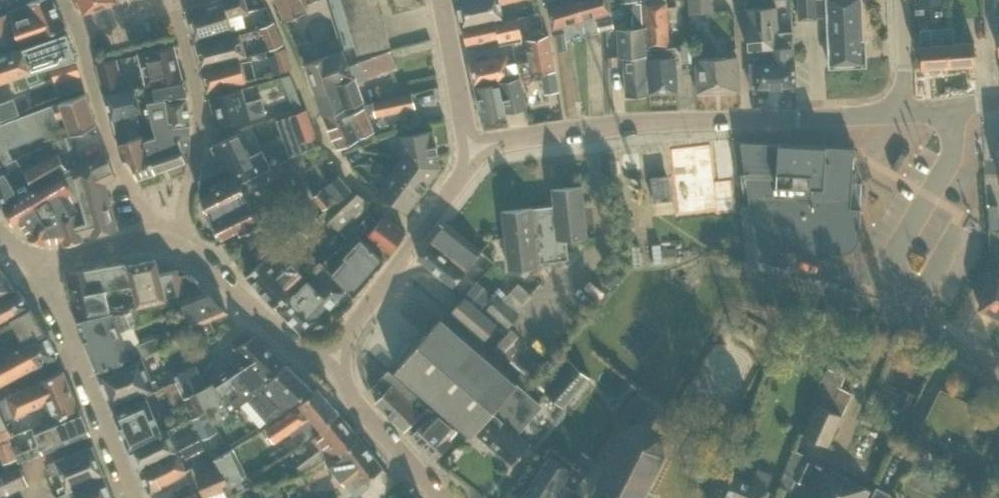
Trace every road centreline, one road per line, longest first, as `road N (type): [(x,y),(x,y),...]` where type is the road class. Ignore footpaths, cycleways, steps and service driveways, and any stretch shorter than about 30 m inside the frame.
road 1 (residential): [(998,371),(925,328),(883,274),(950,161),(946,106)]
road 2 (residential): [(268,0),(339,166),(419,233)]
road 3 (residential): [(745,117),(572,128),(470,146)]
road 4 (residential): [(179,246),(198,131),(173,1)]
road 5 (tertiary): [(133,497),(36,270)]
road 6 (residential): [(160,242),(148,207),(118,166),(76,26)]
road 7 (tertiary): [(179,246),(293,345),(340,359)]
road 8 (tertiary): [(442,497),(369,424),(340,359)]
road 9 (residential): [(903,110),(745,117)]
road 10 (tertiary): [(340,359),(352,324),(419,233)]
road 11 (tertiary): [(470,146),(439,0)]
road 12 (tertiary): [(36,270),(87,251),(160,242)]

